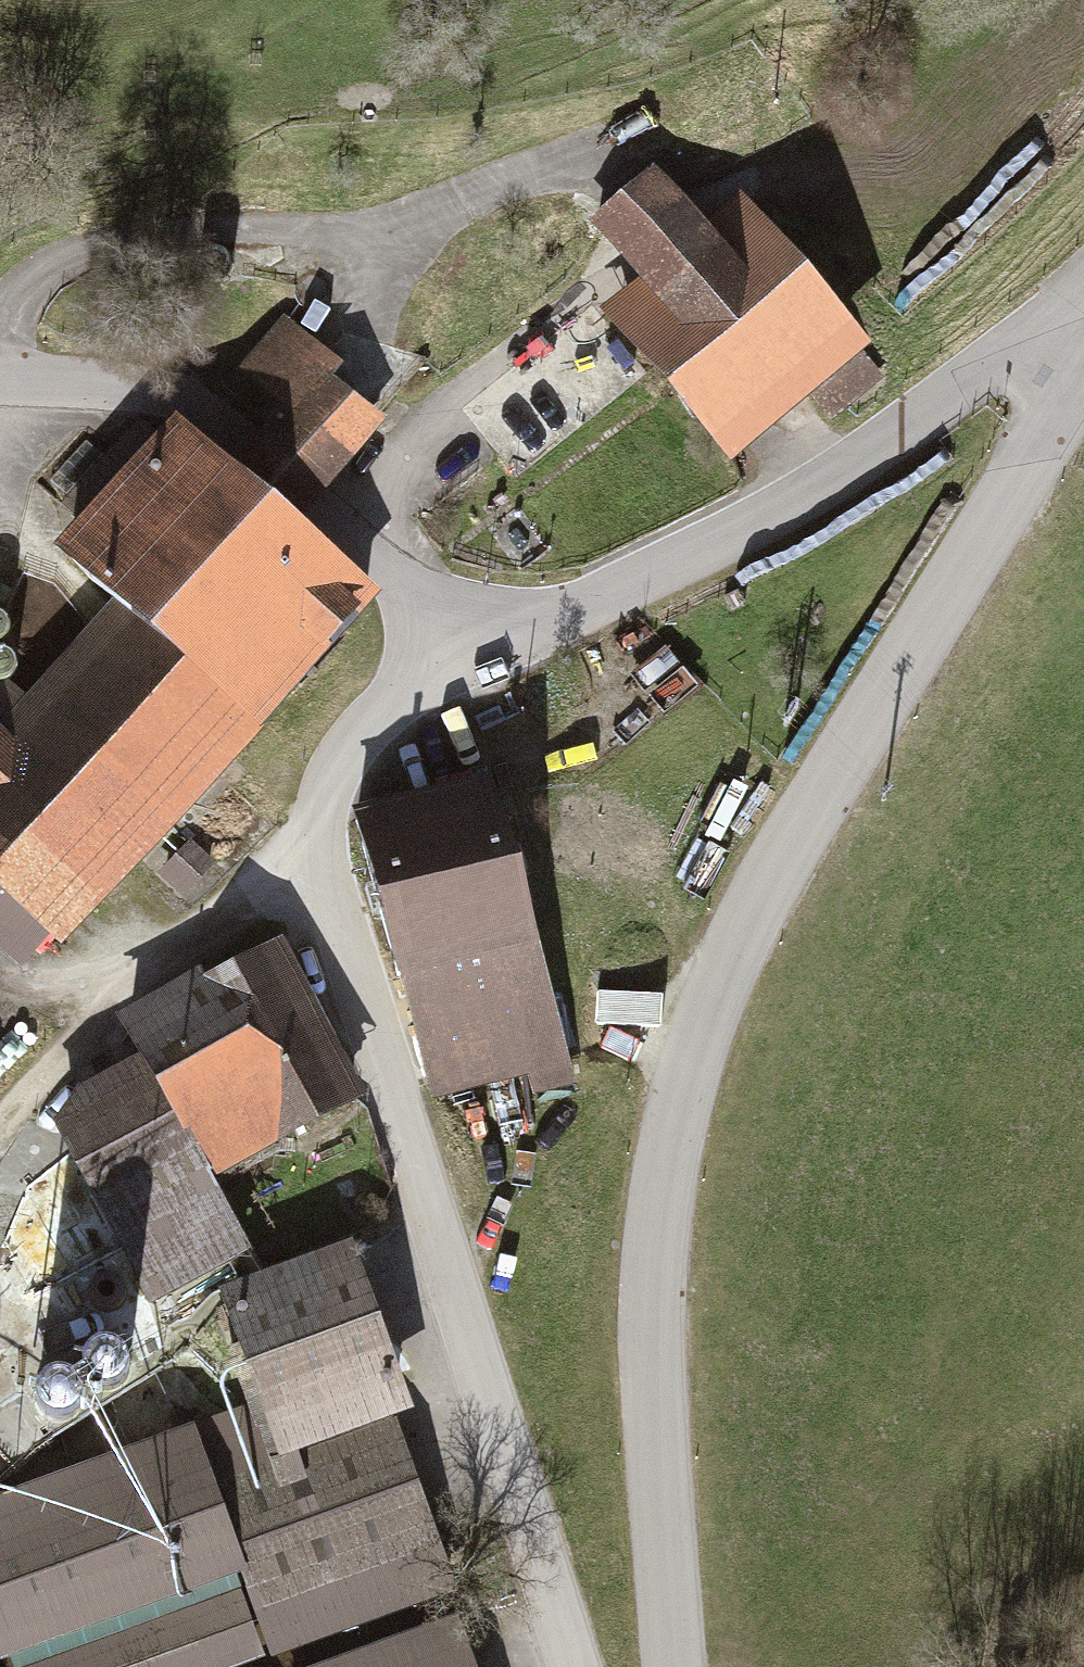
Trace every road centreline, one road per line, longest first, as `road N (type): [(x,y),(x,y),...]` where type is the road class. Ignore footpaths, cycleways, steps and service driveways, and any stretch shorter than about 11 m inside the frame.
road 1 (tertiary): [(675,1666),(650,1291),(690,1076),(769,892),(1083,380)]
road 2 (residential): [(471,647),(383,718),(331,802),(327,878),(573,1666)]
road 3 (residential): [(1083,344),(1036,346),(683,570),(471,647)]
road 4 (unclassified): [(471,647),(386,557),(251,445),(185,410),(0,386)]
road 5 (track): [(0,1139),(124,976)]

